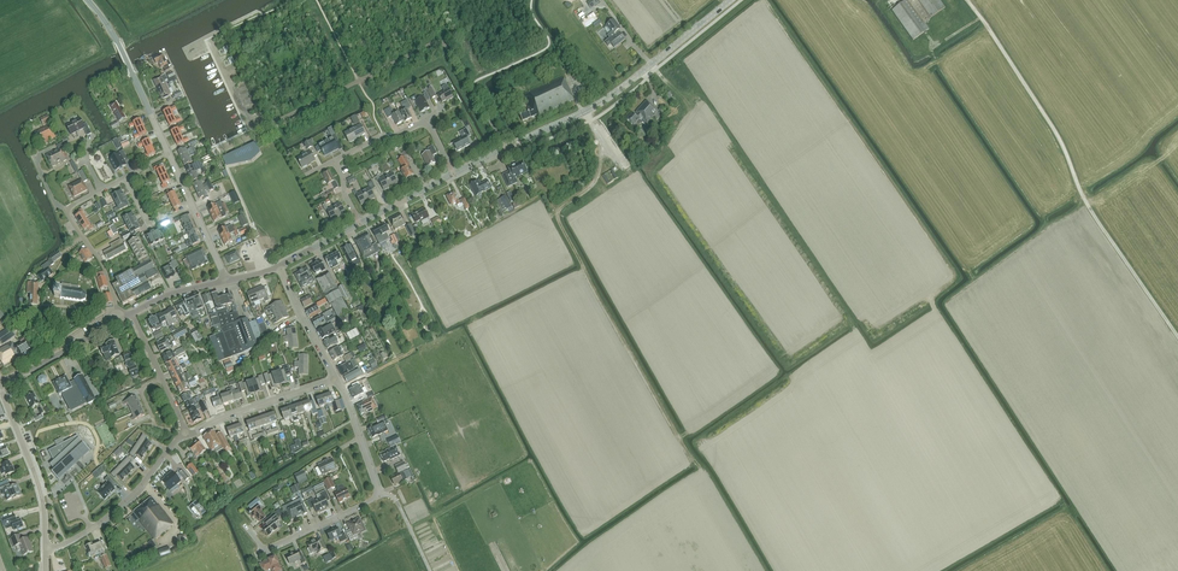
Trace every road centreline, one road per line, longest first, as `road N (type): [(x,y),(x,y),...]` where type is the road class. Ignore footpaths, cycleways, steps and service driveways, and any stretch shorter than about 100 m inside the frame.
road 1 (tertiary): [(455,174),(610,97),(731,0)]
road 2 (track): [(504,149),(446,42),(359,81)]
road 3 (track): [(586,112),(601,171),(559,221),(597,293)]
road 4 (residential): [(46,547),(108,516),(186,432)]
road 5 (tertiary): [(168,154),(109,26),(87,0)]
road 6 (tertiary): [(46,547),(37,481),(0,389)]
road 7 (residential): [(186,432),(337,378)]
road 8 (residential): [(246,528),(269,548),(379,495)]
road 9 (tertiary): [(226,282),(168,154)]
road 10 (tertiary): [(2,382),(120,318)]
road 11 (residential): [(186,432),(132,313)]
road 12 (residential): [(337,378),(279,267)]
road 13 (residential): [(379,495),(337,378)]
road 14 (residential): [(120,318),(107,274),(66,210)]

